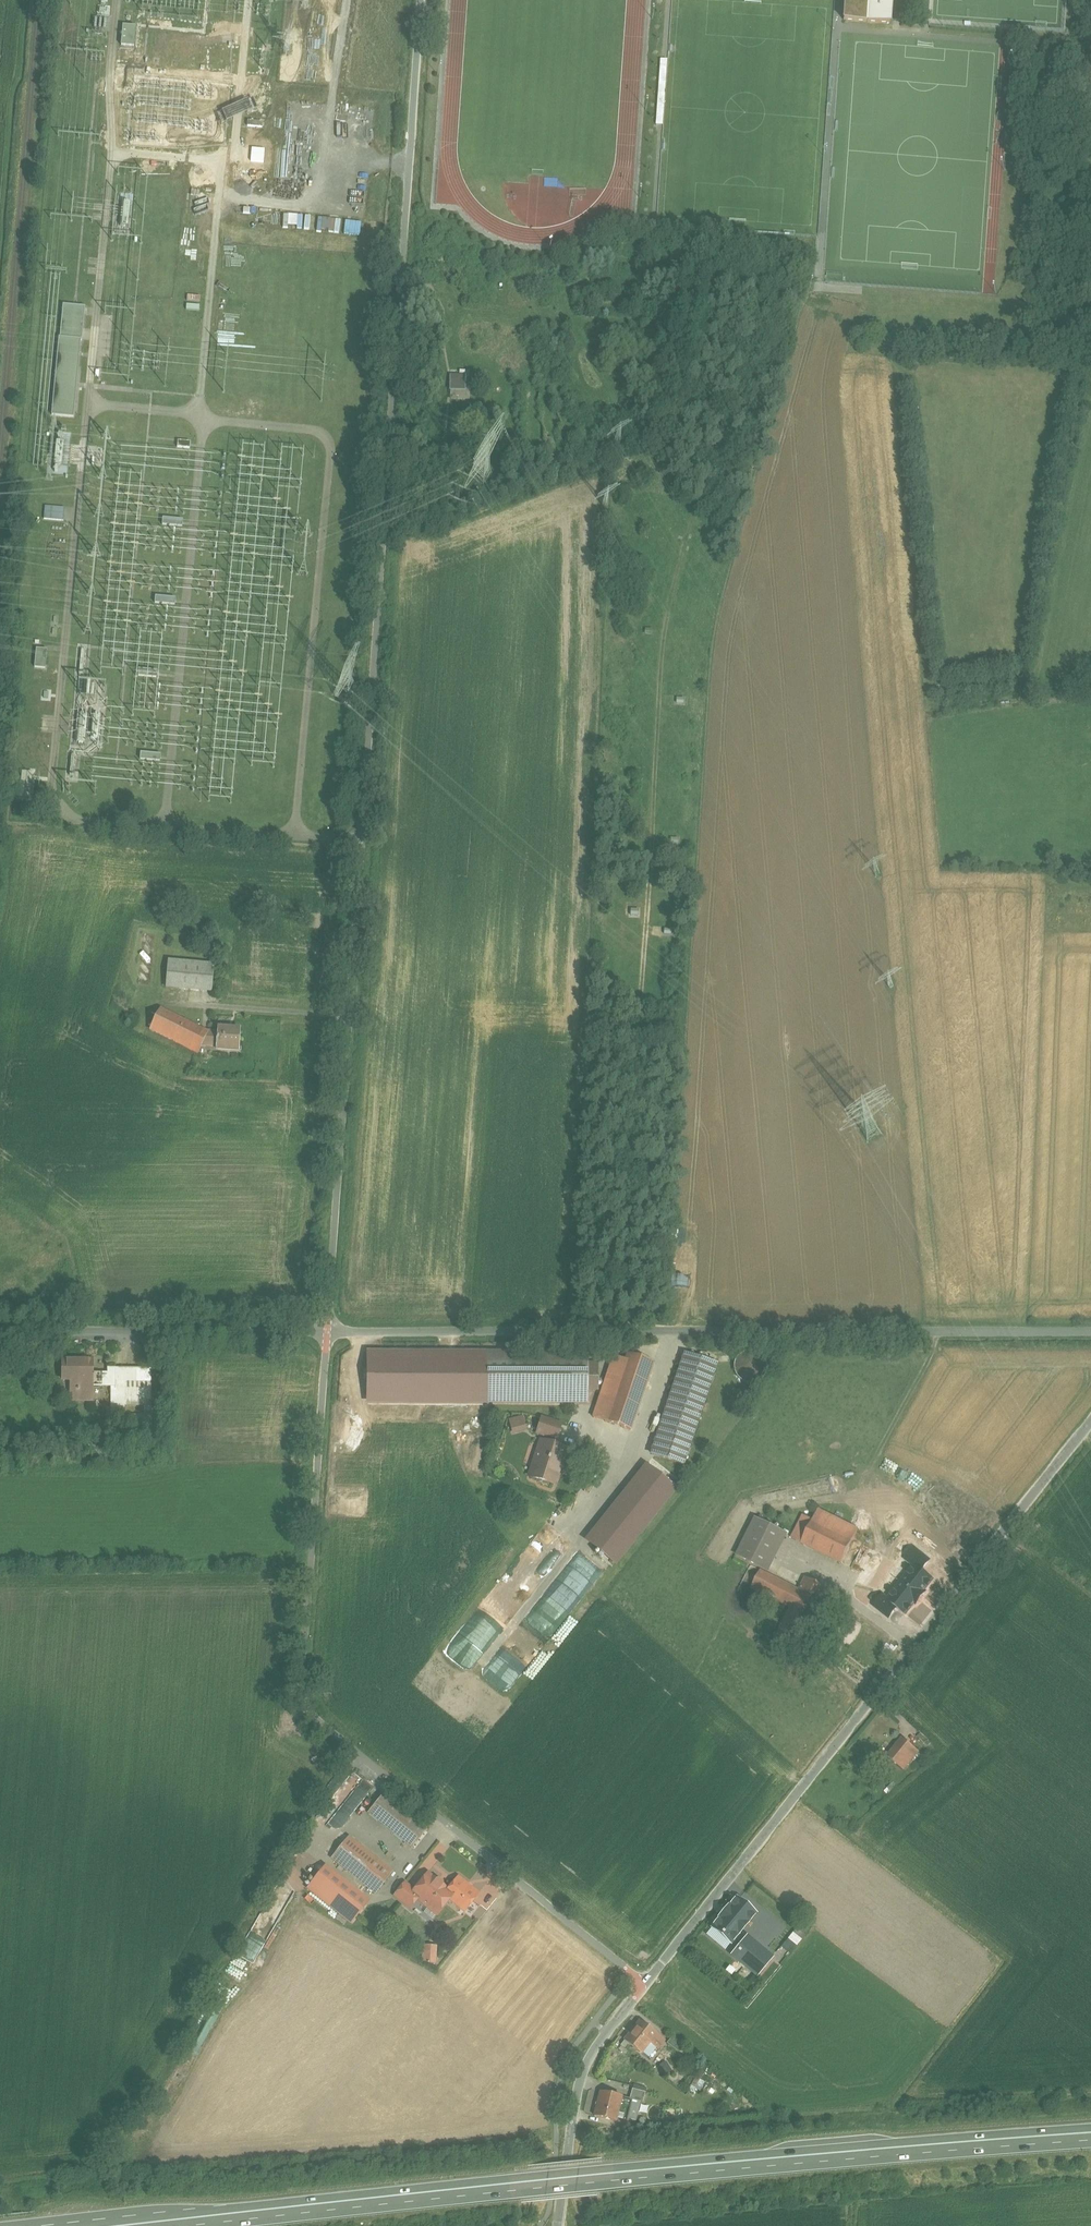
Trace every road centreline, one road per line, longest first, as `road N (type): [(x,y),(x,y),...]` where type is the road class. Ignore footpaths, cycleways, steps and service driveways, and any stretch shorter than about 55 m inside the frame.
road 1 (unclassified): [(329,1332),(421,0)]
road 2 (trunk): [(128,2225),(835,2155),(1090,2139)]
road 3 (residential): [(329,1332),(299,1690),(307,1710),(645,1985)]
road 4 (unclassified): [(329,1332),(1090,1332)]
road 5 (unclassified): [(1090,1437),(645,1985)]
road 6 (unclassified): [(0,1339),(329,1332)]
road 7 (unclassified): [(557,2225),(581,2075),(645,1985)]

